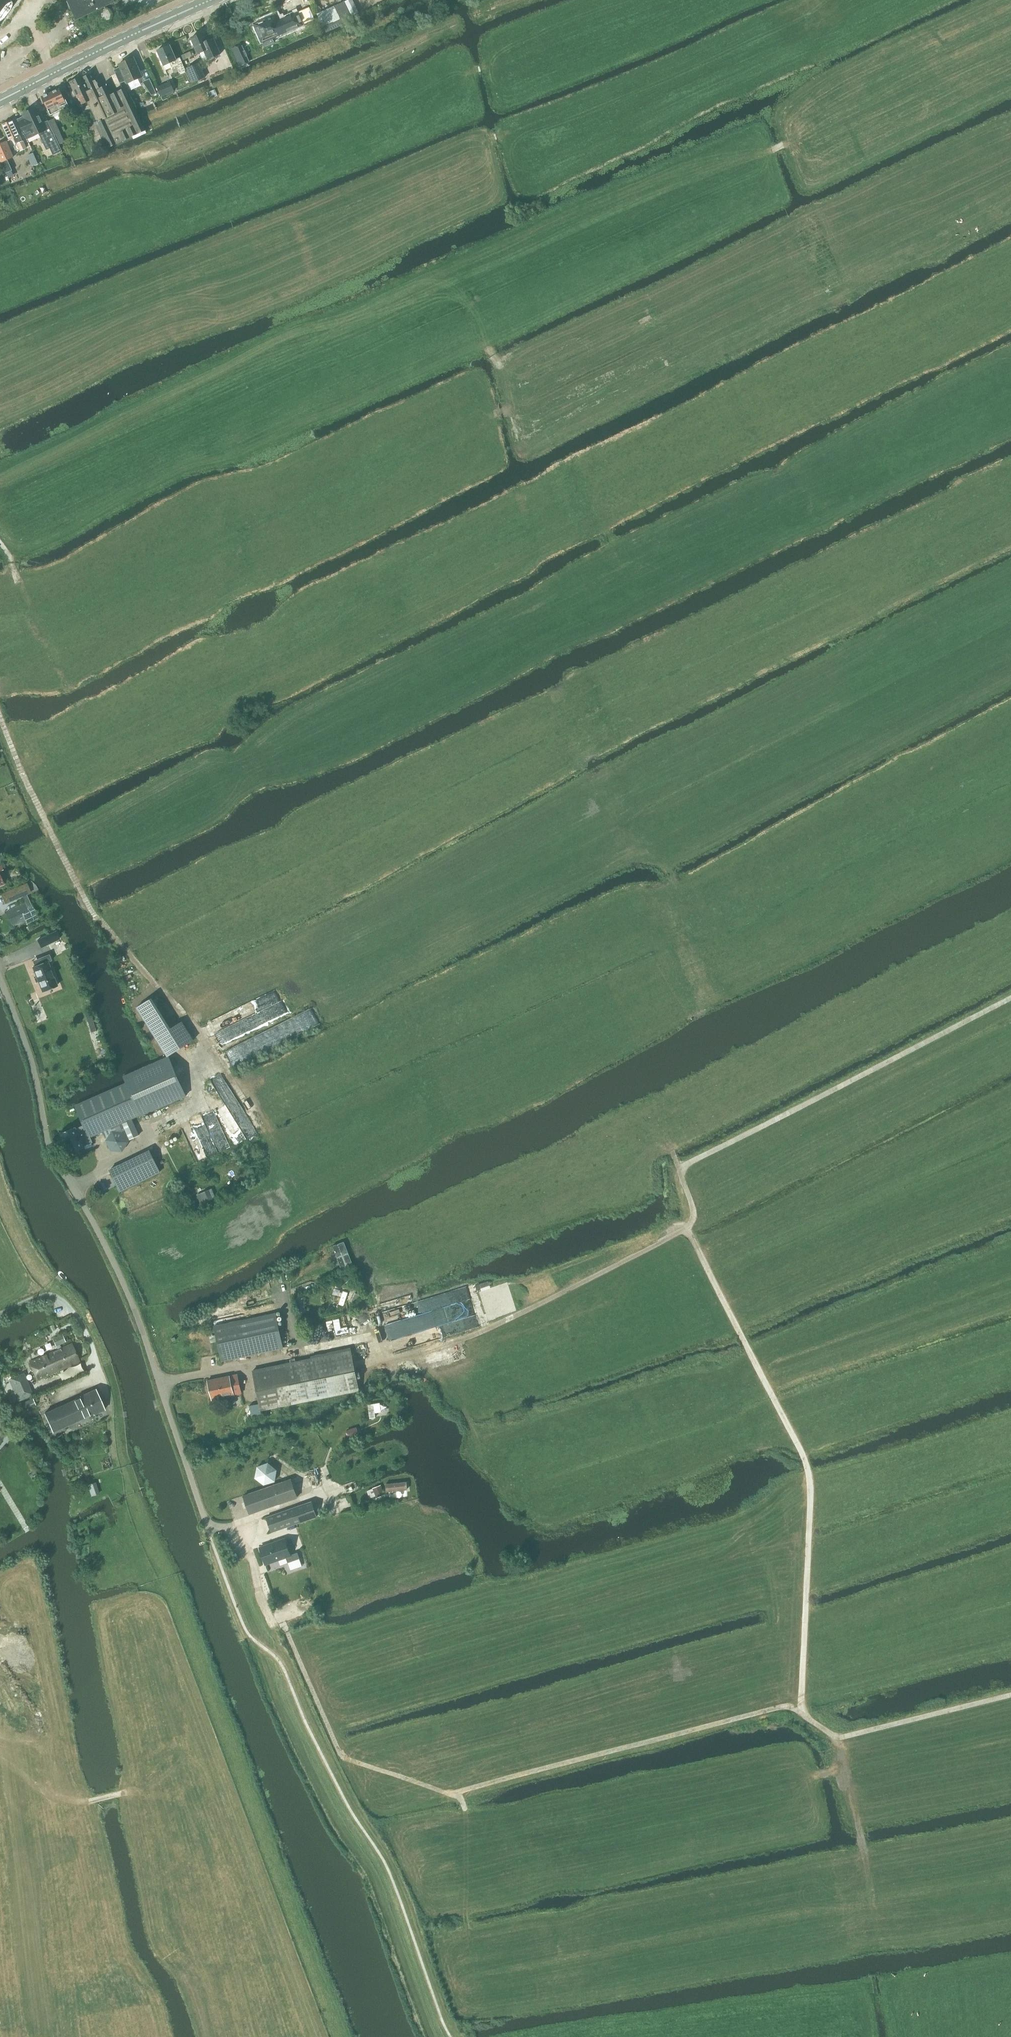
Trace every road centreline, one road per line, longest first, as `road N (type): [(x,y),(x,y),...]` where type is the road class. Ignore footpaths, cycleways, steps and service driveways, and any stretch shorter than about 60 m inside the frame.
road 1 (track): [(1010,1697),(840,1738),(791,1707),(777,1707),(454,1796),(342,1756)]
road 2 (unclassified): [(210,1530),(123,1281),(55,1154),(32,1048),(0,972)]
road 3 (track): [(365,1338),(381,1357),(503,1318),(683,1231),(694,1211),(669,1143)]
road 4 (track): [(200,1073),(204,1041),(81,891),(0,718)]
road 5 (track): [(680,1172),(1010,998)]
road 6 (track): [(342,1756),(284,1625),(268,1614),(240,1537),(208,1525)]
road 7 (track): [(687,1227),(810,1474)]
road 8 (track): [(791,1707),(803,1664),(810,1474)]
road 9 (secondary): [(0,100),(211,0)]

